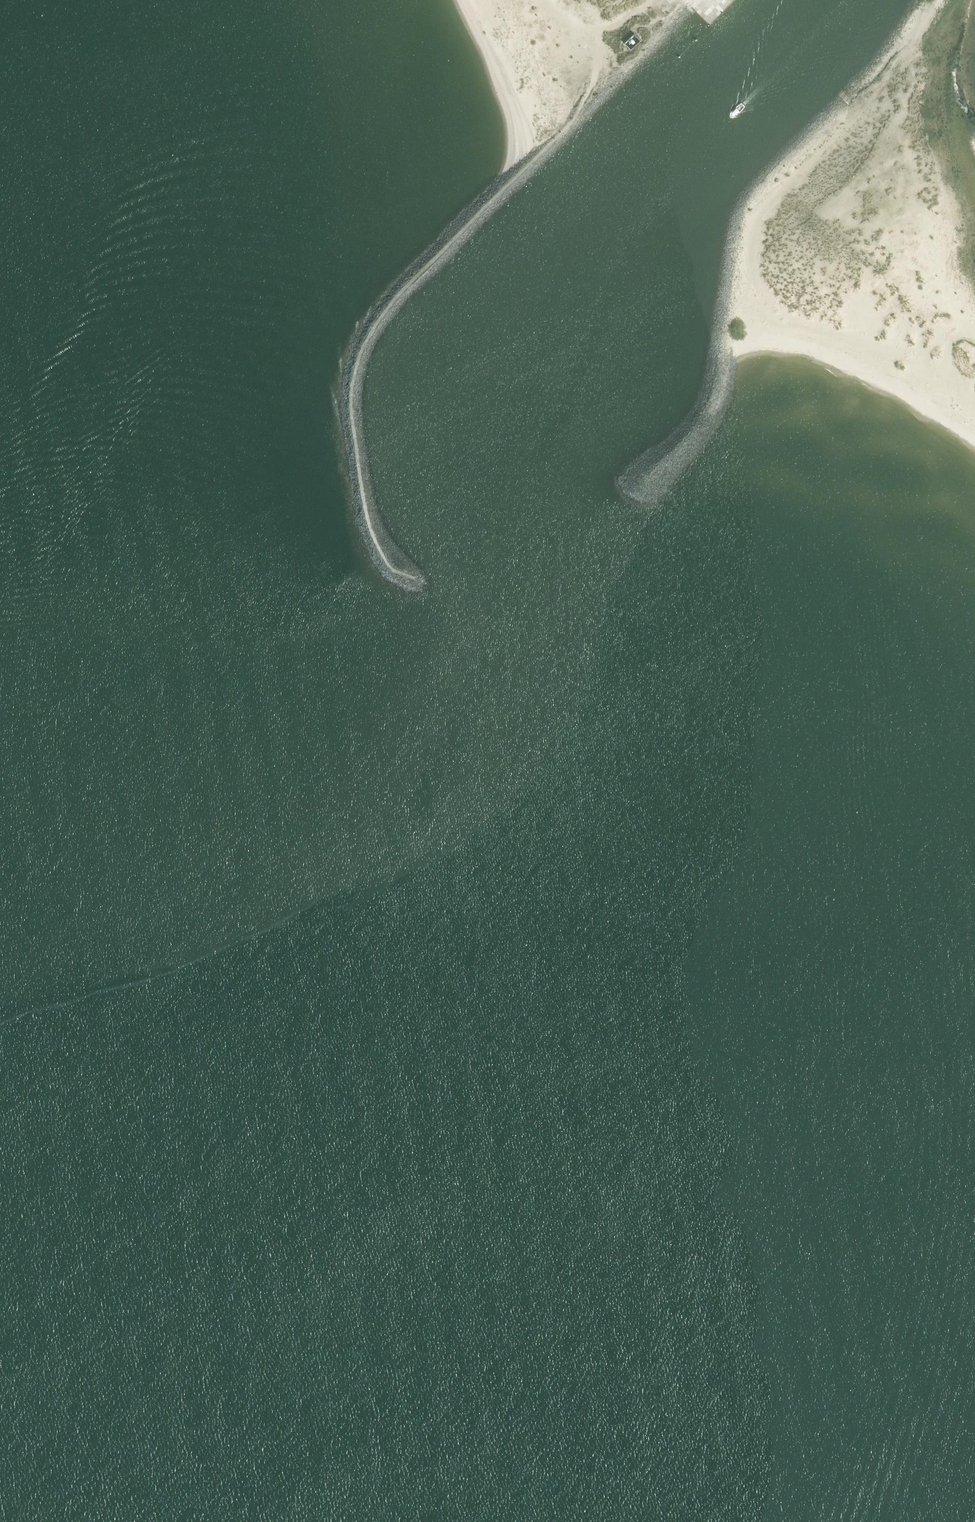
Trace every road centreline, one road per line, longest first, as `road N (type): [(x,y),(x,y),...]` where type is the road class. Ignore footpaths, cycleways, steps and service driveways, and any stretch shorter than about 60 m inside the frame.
road 1 (track): [(739,309),(769,195),(822,140),(884,95),(944,0)]

